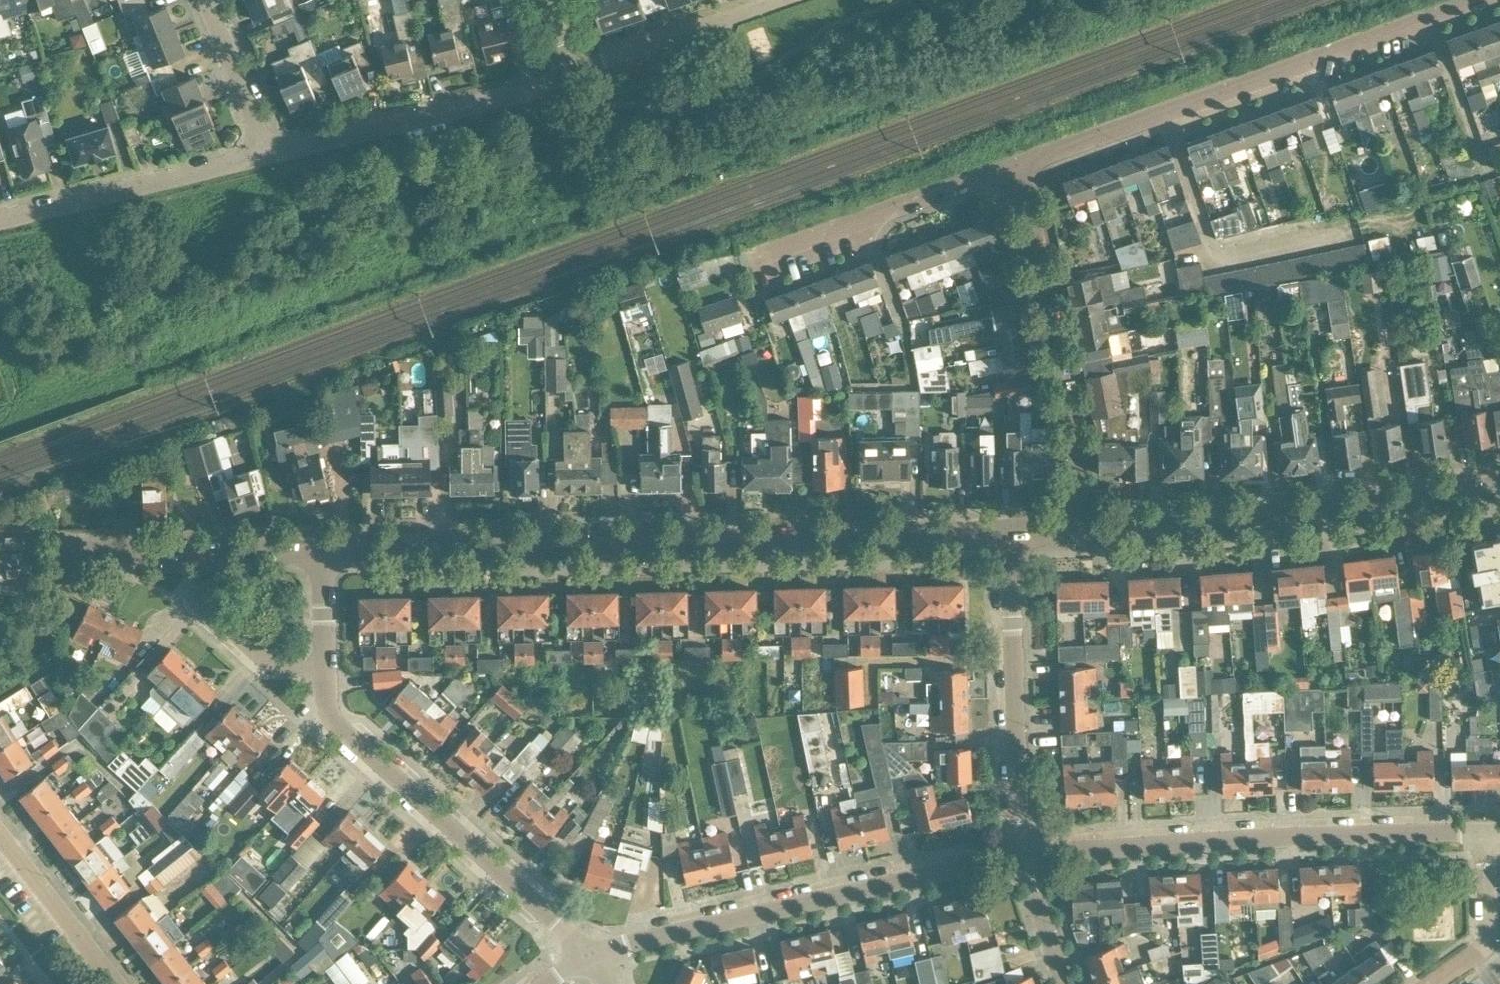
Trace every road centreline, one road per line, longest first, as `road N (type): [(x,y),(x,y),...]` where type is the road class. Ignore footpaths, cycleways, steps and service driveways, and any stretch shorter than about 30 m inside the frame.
road 1 (tertiary): [(320,549),(1010,532)]
road 2 (residential): [(1009,170),(1475,0)]
road 3 (residential): [(1487,832),(1024,852)]
road 4 (residential): [(1024,852),(592,953)]
road 5 (tertiary): [(1079,530),(1363,507),(1499,486)]
road 6 (residential): [(592,953),(326,715),(324,670)]
road 7 (residential): [(1079,530),(1040,268),(1009,170)]
road 8 (residential): [(1024,852),(1010,532)]
road 9 (tertiary): [(0,556),(320,549)]
road 10 (residential): [(263,149),(572,78)]
road 11 (residential): [(0,216),(263,149)]
road 12 (residential): [(767,258),(1009,170)]
road 13 (residential): [(572,78),(783,0)]
road 14 (unclassified): [(117,983),(0,832)]
road 15 (residential): [(1434,983),(1485,945),(1487,832)]
road 16 (residential): [(324,670),(276,673),(182,589)]
road 17 (residential): [(263,149),(202,0)]
road 18 (residential): [(1068,983),(1024,852)]
road 19 (residential): [(324,670),(320,549)]

